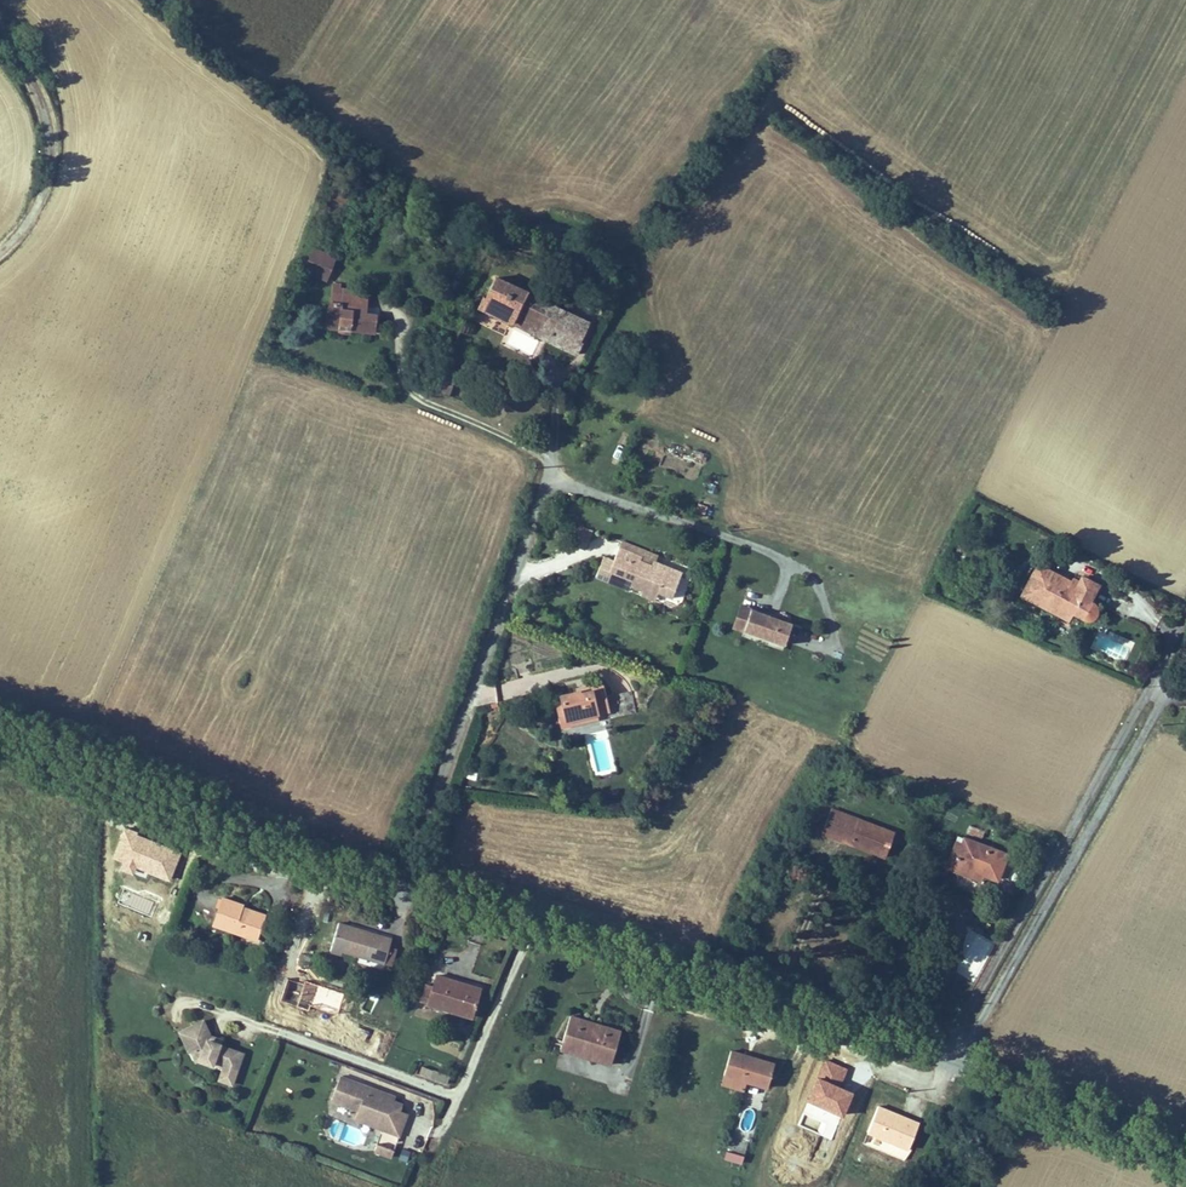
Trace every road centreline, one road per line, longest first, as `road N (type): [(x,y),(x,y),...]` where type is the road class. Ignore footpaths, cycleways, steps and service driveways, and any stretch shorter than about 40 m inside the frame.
road 1 (tertiary): [(399,896),(772,1000),(959,1063)]
road 2 (residential): [(549,477),(399,896)]
road 3 (tertiary): [(0,742),(152,793),(313,870),(399,896)]
road 4 (residential): [(1164,700),(959,1063)]
road 5 (track): [(0,253),(35,209),(49,141),(31,80),(0,31)]
road 6 (tertiary): [(959,1063),(1185,1152)]

